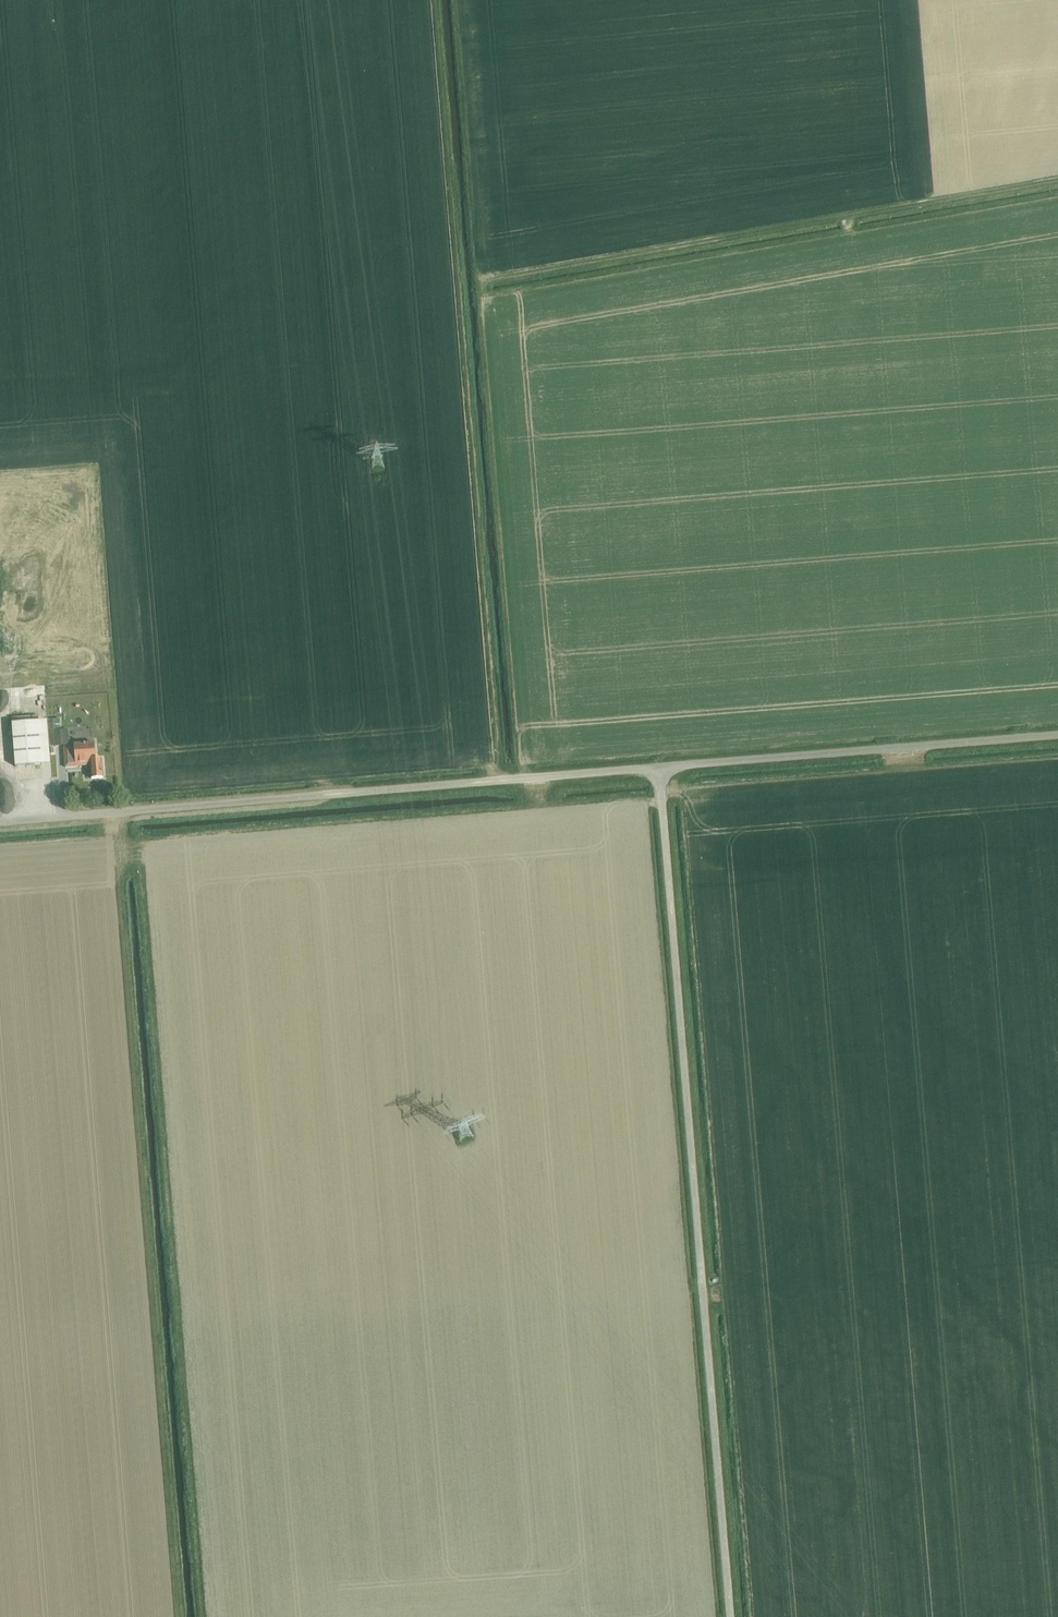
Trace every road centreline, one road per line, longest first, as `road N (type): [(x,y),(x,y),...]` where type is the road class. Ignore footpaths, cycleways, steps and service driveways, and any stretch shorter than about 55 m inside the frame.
road 1 (unclassified): [(729,1616),(656,769)]
road 2 (unclassified): [(0,825),(656,769)]
road 3 (unclassified): [(656,769),(1057,737)]

